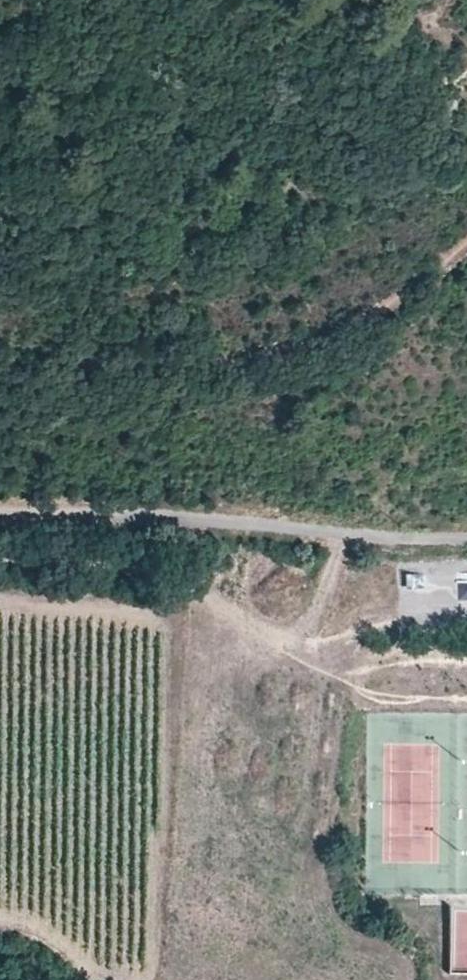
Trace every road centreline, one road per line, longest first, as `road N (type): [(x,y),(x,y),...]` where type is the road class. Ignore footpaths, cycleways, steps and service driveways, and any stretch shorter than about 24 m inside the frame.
road 1 (unclassified): [(466,539),(0,523)]
road 2 (track): [(353,324),(466,243)]

